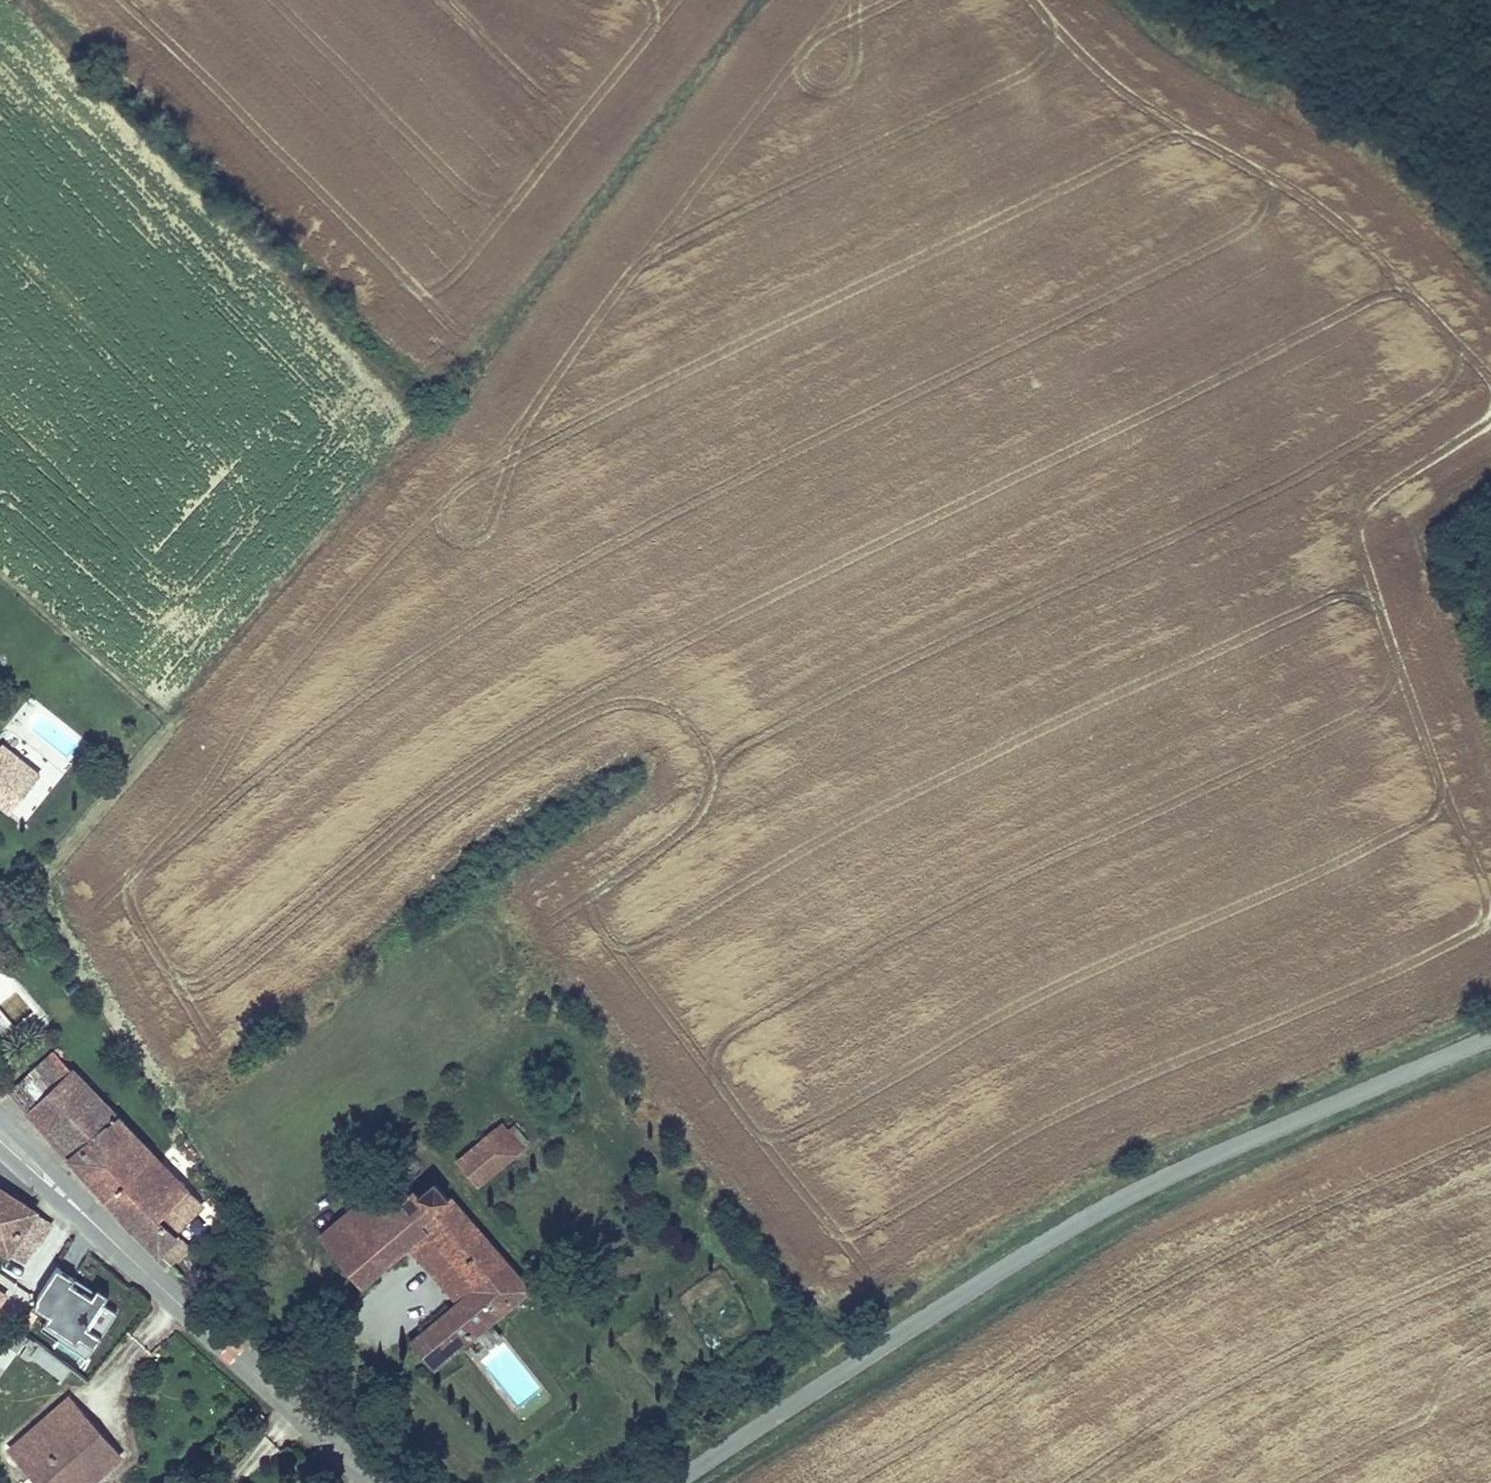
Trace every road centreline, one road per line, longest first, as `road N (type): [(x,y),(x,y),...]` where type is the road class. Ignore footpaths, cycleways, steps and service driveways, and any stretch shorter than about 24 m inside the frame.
road 1 (unclassified): [(674,1482),(1082,1220),(1490,1038)]
road 2 (tertiary): [(373,1482),(0,1133)]

